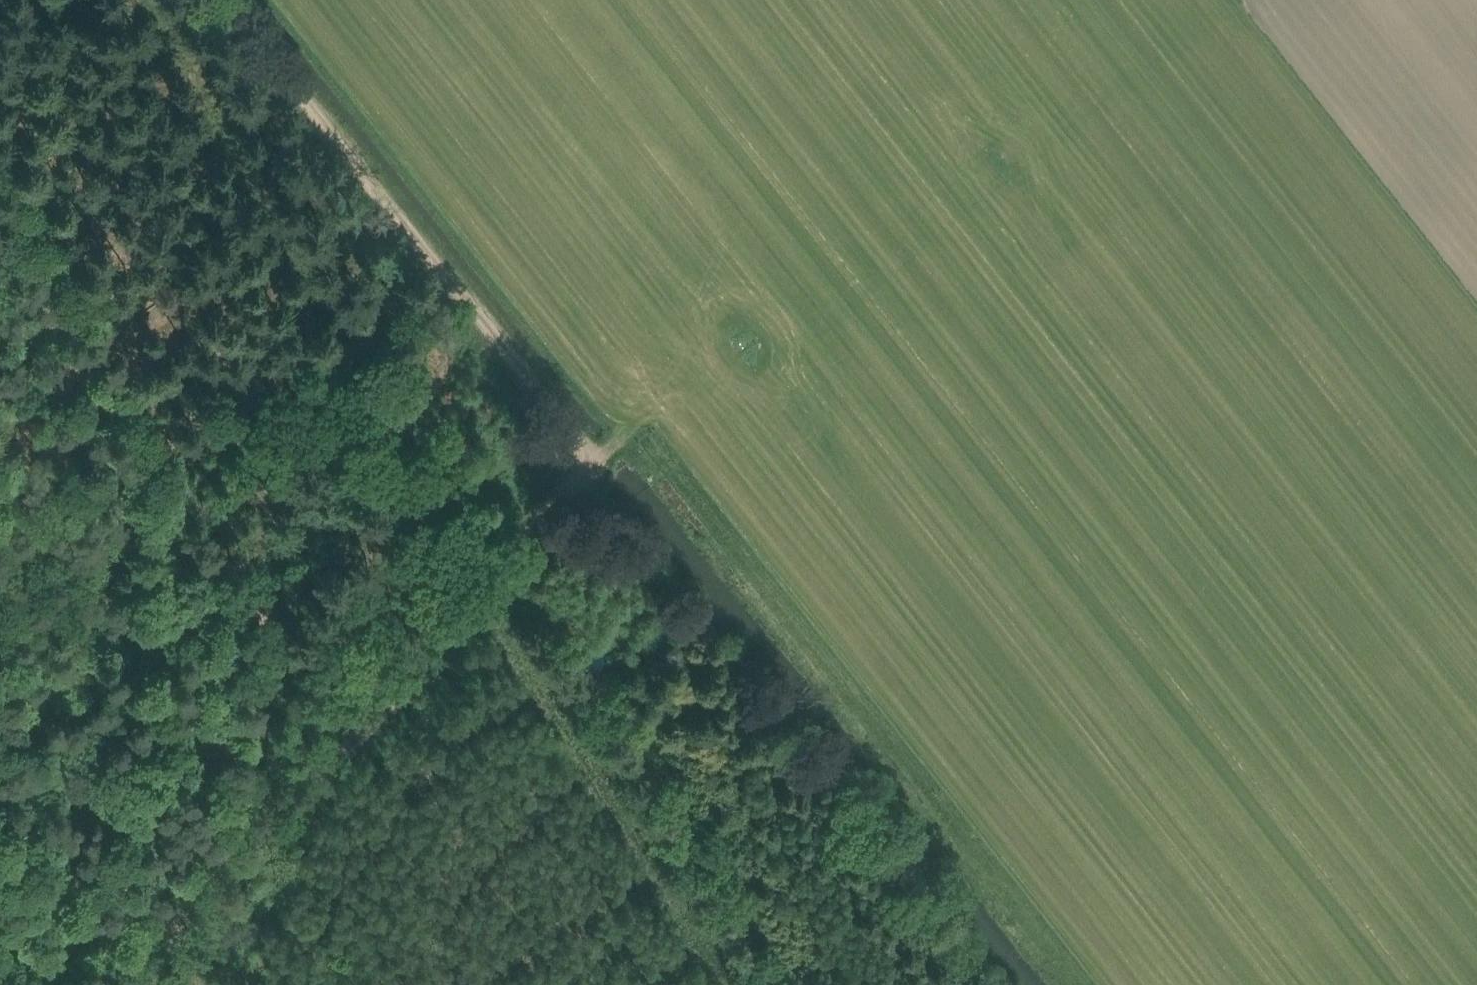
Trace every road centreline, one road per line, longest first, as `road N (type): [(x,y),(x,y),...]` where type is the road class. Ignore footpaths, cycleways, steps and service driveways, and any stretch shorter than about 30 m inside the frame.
road 1 (track): [(0,121),(182,438),(446,270),(230,0)]
road 2 (track): [(144,984),(215,890),(600,451),(446,270)]
road 3 (track): [(182,438),(0,460)]

